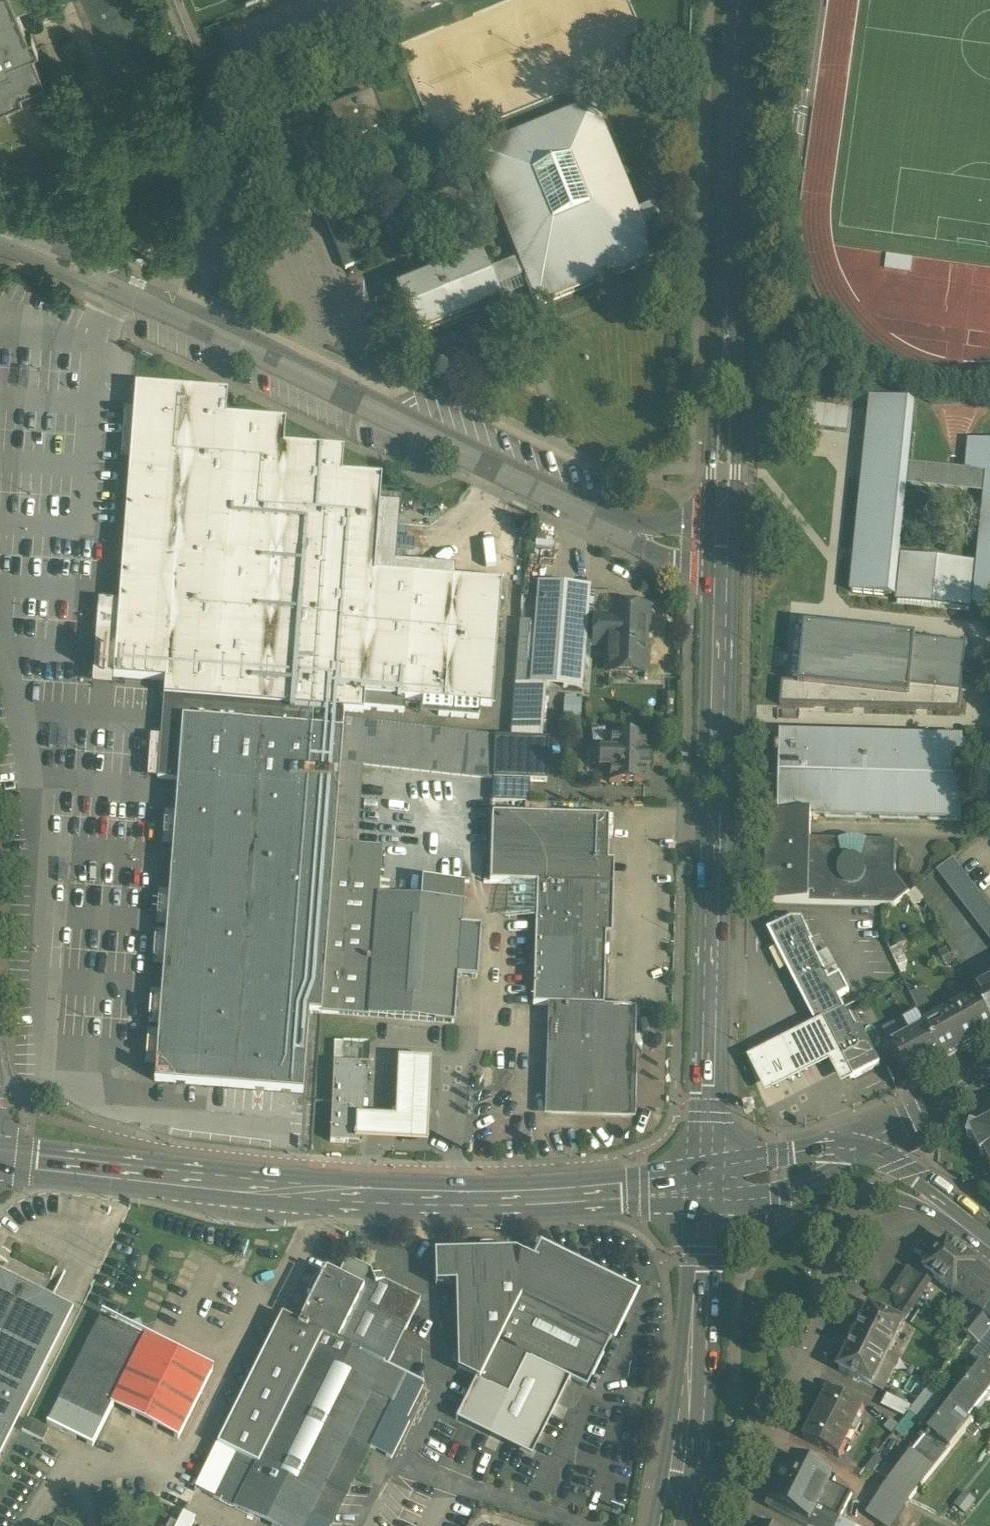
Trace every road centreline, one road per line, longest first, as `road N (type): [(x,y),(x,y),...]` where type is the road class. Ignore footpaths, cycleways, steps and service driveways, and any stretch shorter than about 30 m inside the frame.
road 1 (unclassified): [(719,546),(637,535),(182,315),(0,239)]
road 2 (secondary): [(705,1183),(569,1195),(316,1190),(0,1156)]
road 3 (secondary): [(705,1183),(719,546)]
road 4 (secondary): [(719,546),(736,0)]
road 5 (secondary): [(705,1183),(704,1258),(669,1525)]
road 6 (secondary): [(865,1157),(705,1183)]
road 7 (tertiary): [(865,1157),(877,1131),(989,1069)]
road 8 (secondary): [(989,1233),(936,1190),(865,1157)]

